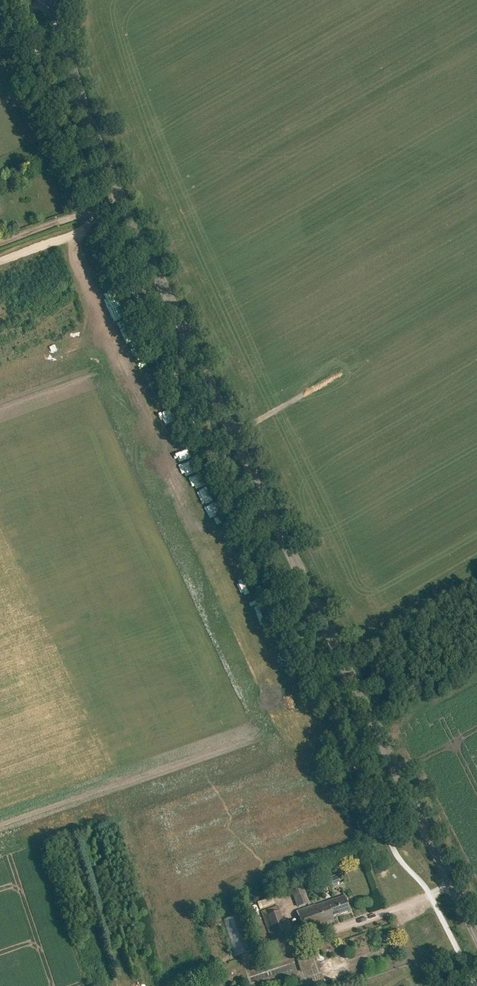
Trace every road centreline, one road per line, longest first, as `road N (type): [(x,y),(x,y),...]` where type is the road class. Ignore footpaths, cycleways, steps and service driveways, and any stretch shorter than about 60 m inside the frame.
road 1 (tertiary): [(476,932),(112,180),(52,0)]
road 2 (track): [(453,885),(177,985)]

